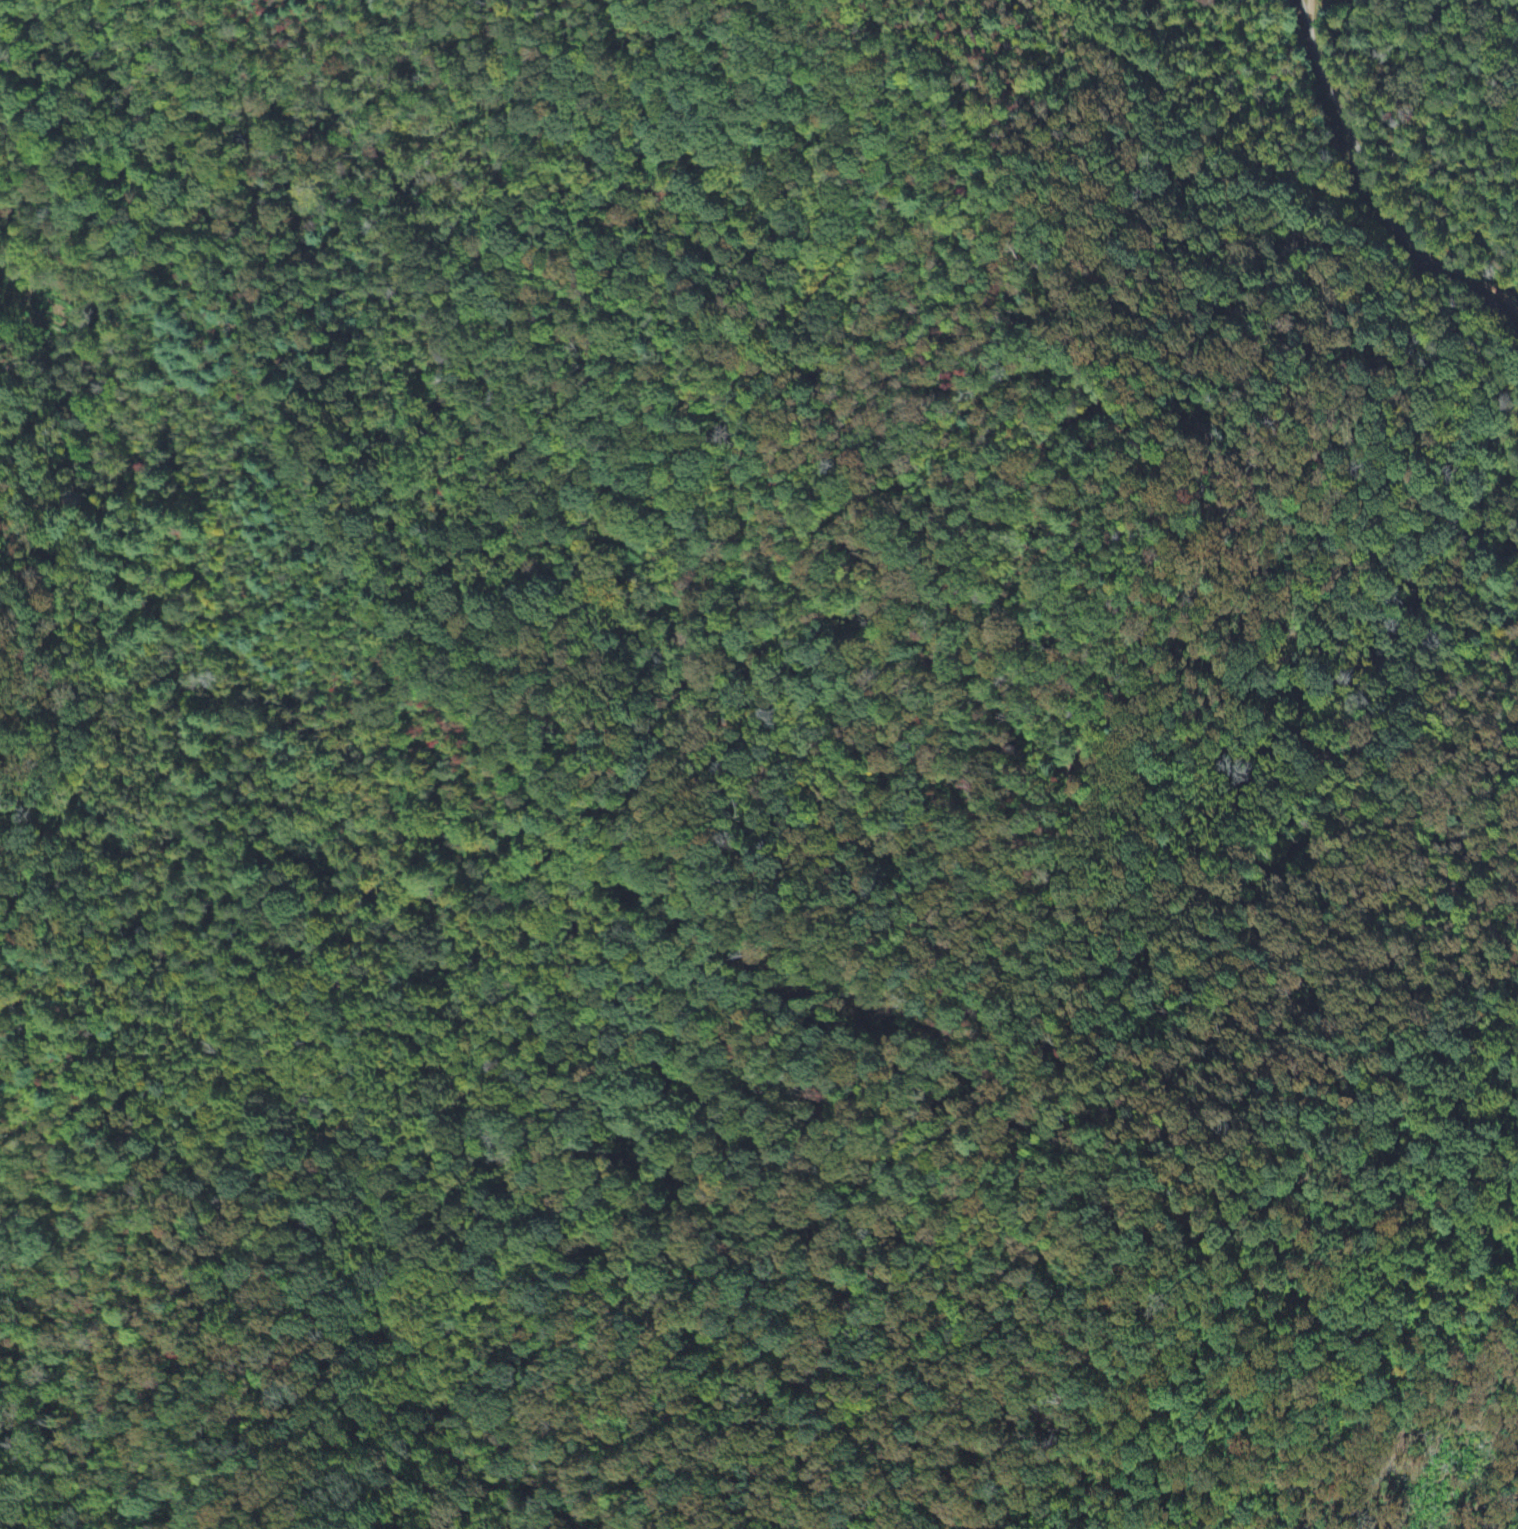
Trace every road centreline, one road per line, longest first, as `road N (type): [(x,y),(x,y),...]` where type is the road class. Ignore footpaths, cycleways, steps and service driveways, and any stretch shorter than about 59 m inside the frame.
road 1 (track): [(1517,306),(1416,246),(1386,217),(1312,51),(1299,0)]

